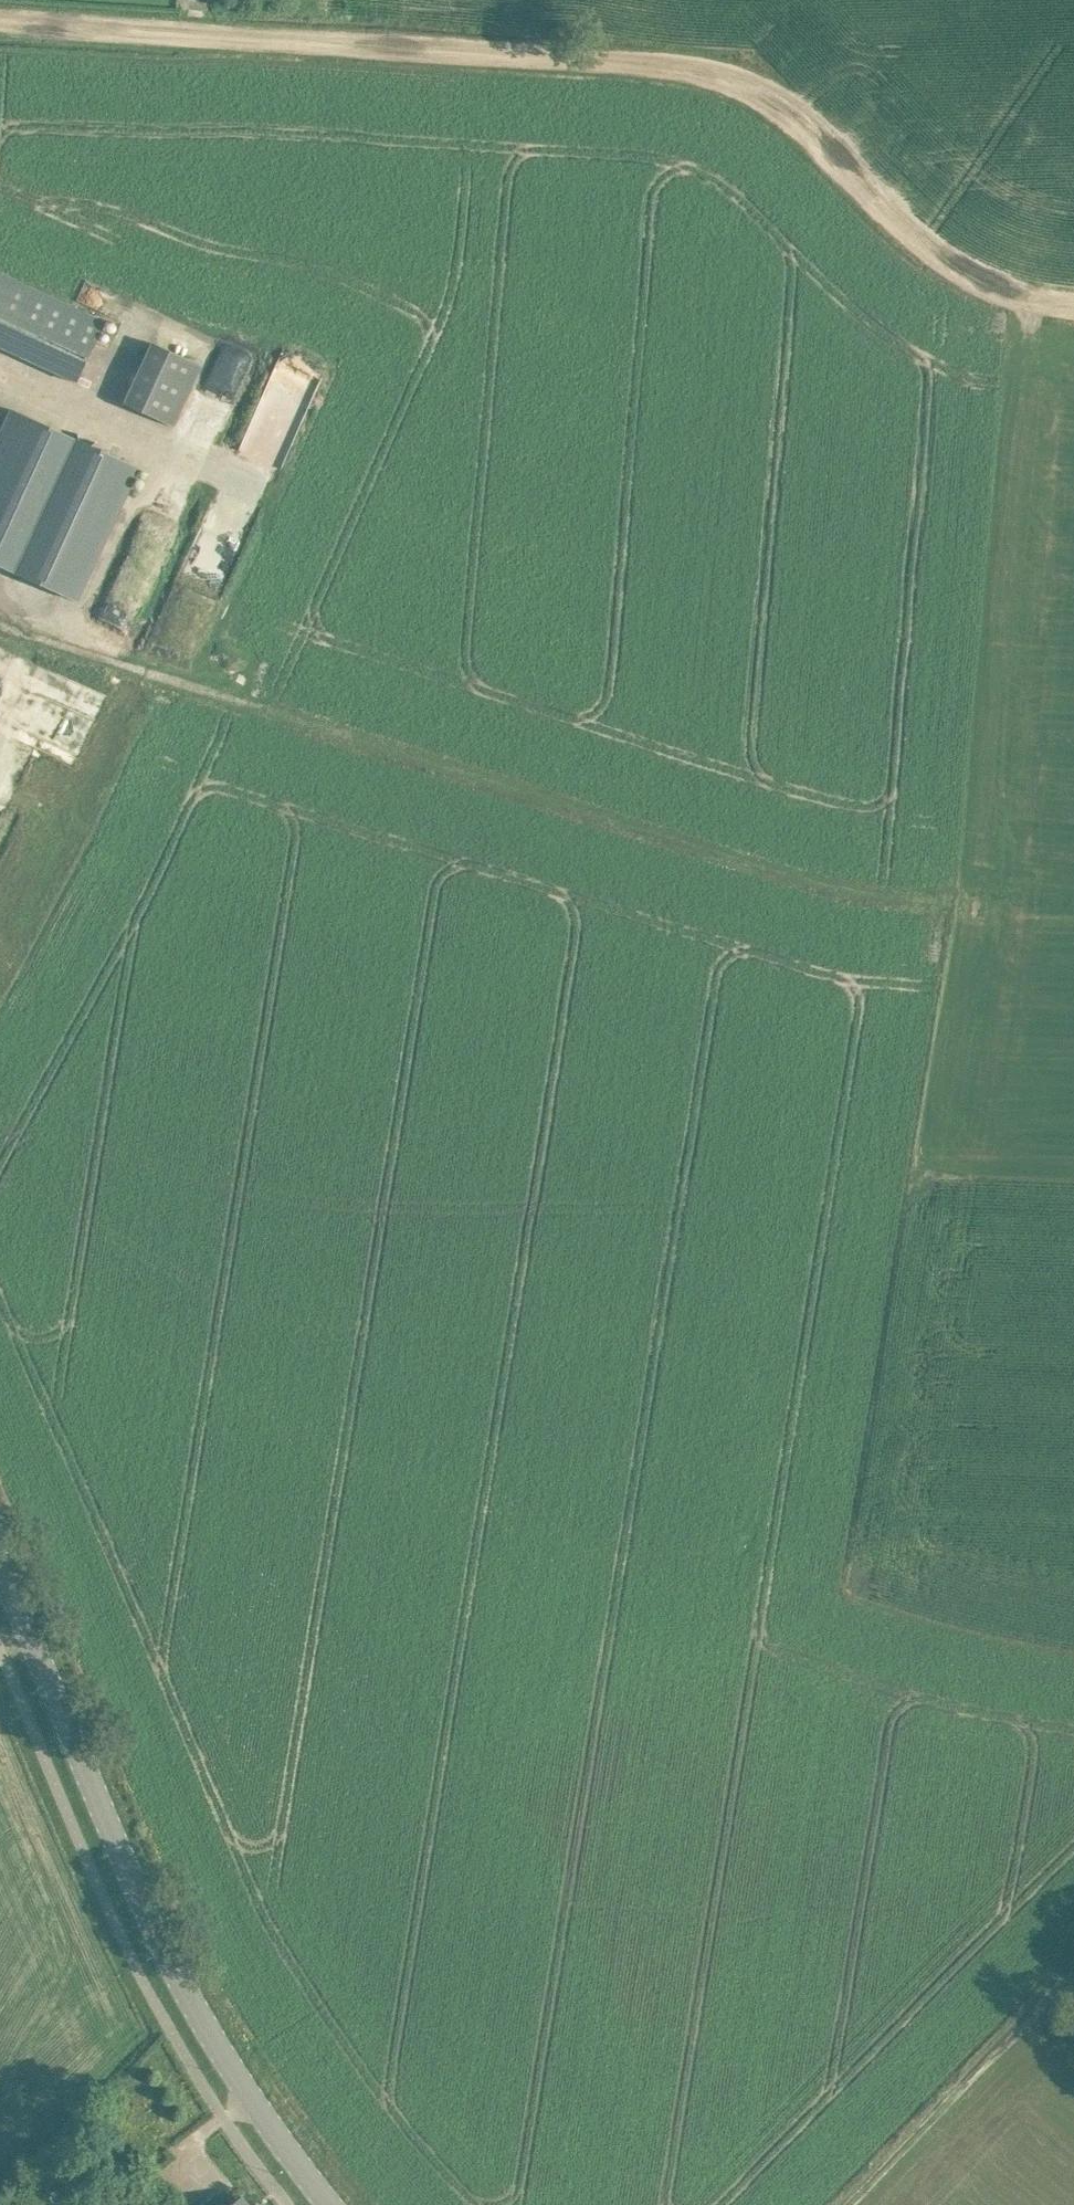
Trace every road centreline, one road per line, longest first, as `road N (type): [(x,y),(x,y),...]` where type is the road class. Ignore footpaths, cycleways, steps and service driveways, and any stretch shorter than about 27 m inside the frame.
road 1 (track): [(0,20),(590,65),(690,81),(742,99),(799,134),(923,265),(950,281),(1073,300)]
road 2 (tertiary): [(330,2204),(203,2029),(0,1578)]
road 3 (track): [(1073,1970),(839,2204)]

